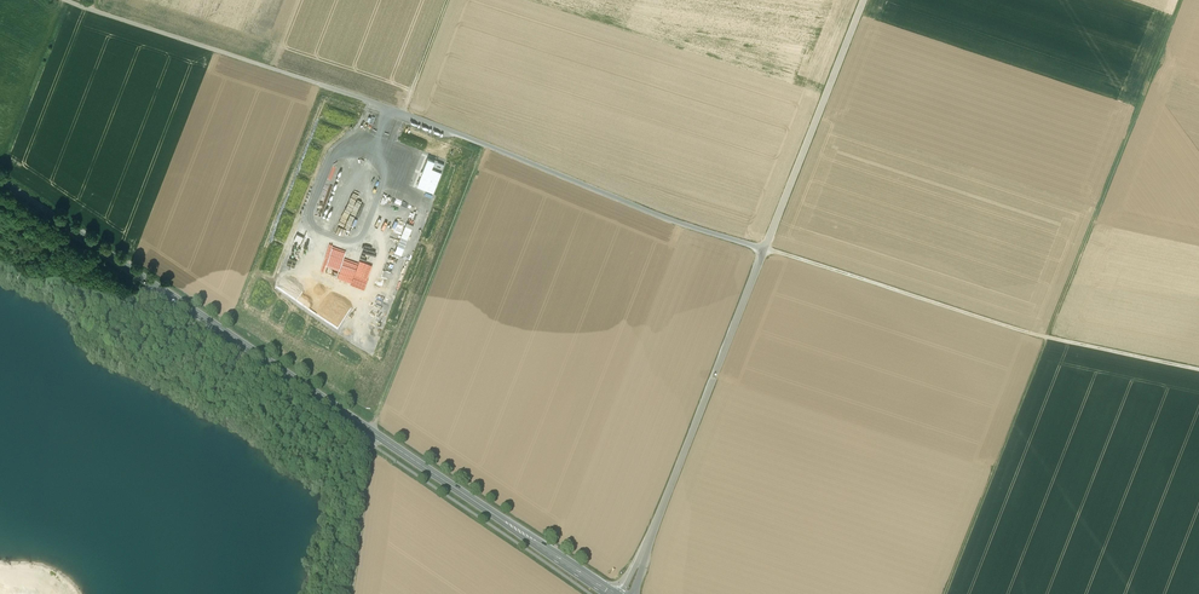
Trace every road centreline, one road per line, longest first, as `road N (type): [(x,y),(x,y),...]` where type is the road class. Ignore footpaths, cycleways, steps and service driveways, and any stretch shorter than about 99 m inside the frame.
road 1 (track): [(1198,371),(1047,339),(663,218),(402,111),(65,0)]
road 2 (unclassified): [(863,0),(629,593)]
road 3 (primary): [(0,181),(373,432)]
road 4 (primary): [(373,432),(609,593)]
road 5 (track): [(945,593),(1047,339)]
road 6 (unclassified): [(348,593),(373,432)]

